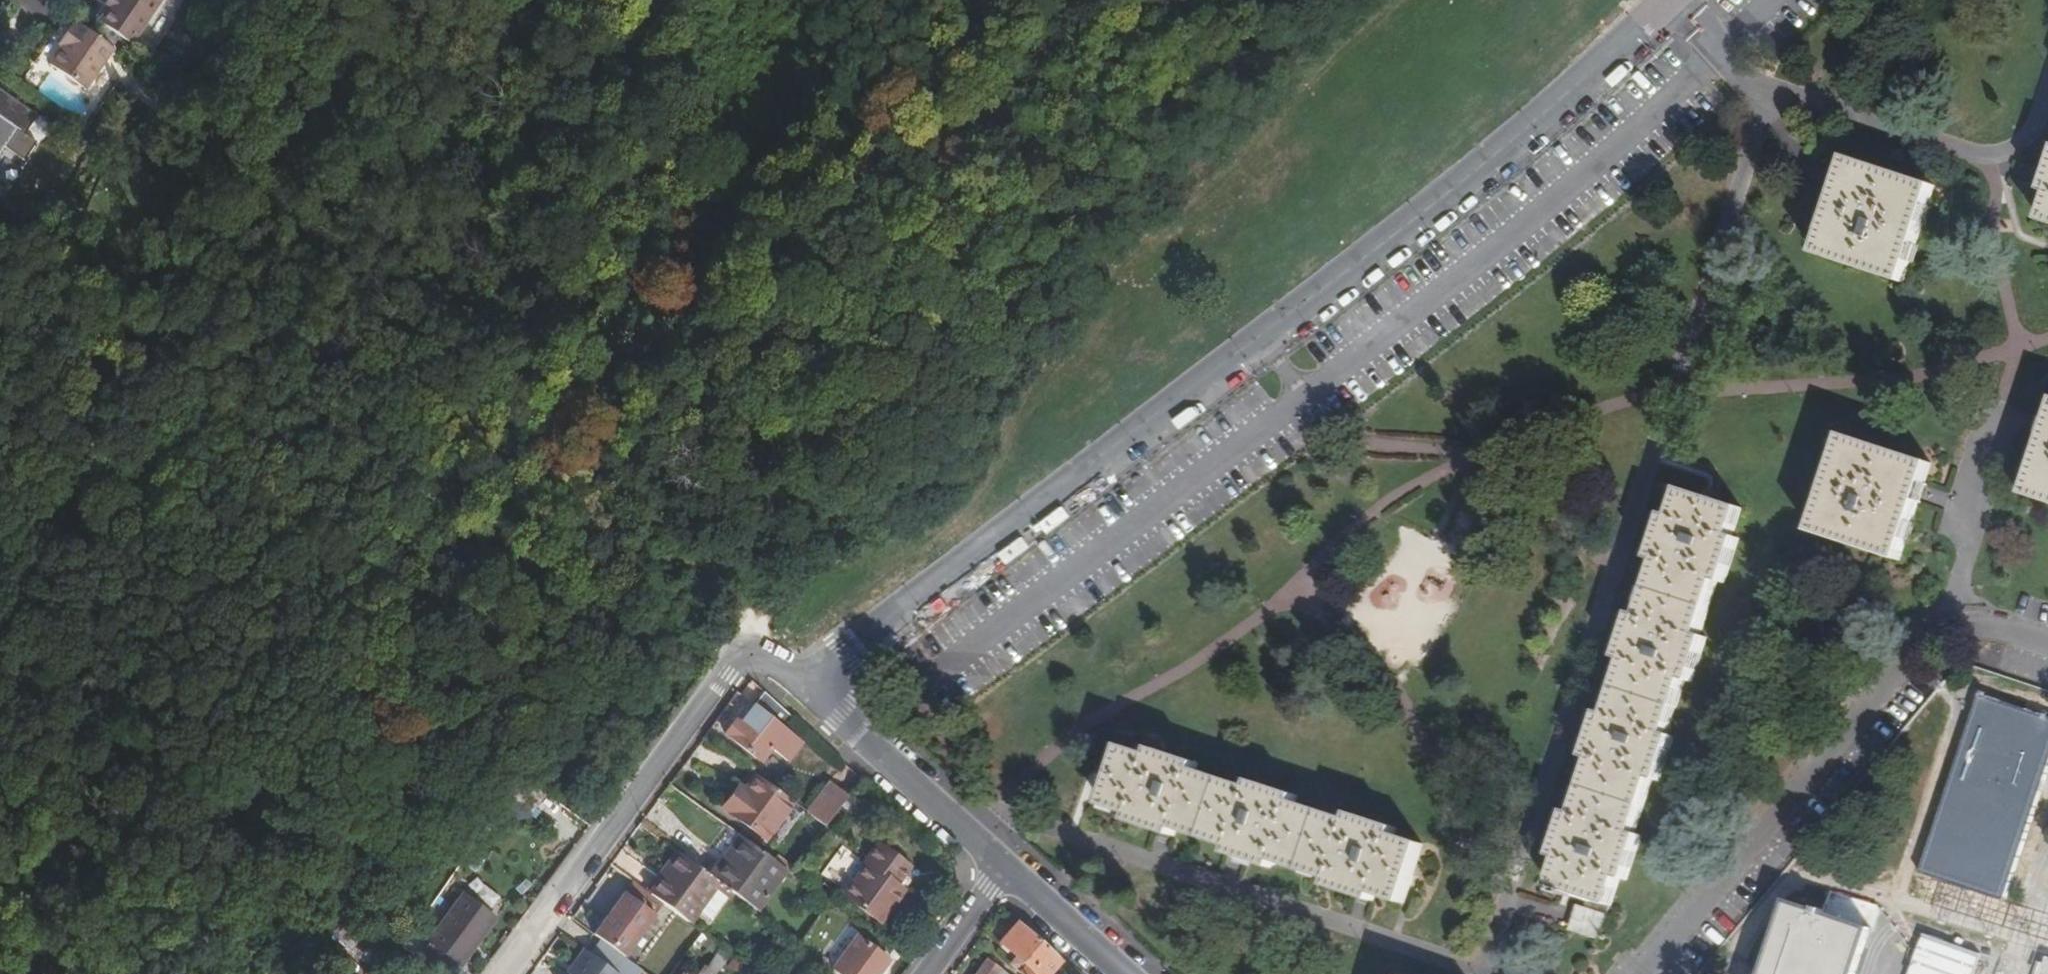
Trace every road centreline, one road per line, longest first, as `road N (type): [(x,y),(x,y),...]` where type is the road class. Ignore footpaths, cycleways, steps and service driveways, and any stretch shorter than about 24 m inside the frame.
road 1 (residential): [(1665,2),(1455,187),(854,645),(811,688)]
road 2 (residential): [(2047,645),(1966,625),(1938,632),(1909,653),(1639,973)]
road 3 (residential): [(506,973),(738,658),(762,657),(811,688)]
road 4 (residential): [(1008,869),(811,688)]
road 5 (residential): [(1122,973),(1008,869)]
road 6 (residential): [(1008,869),(931,973)]

